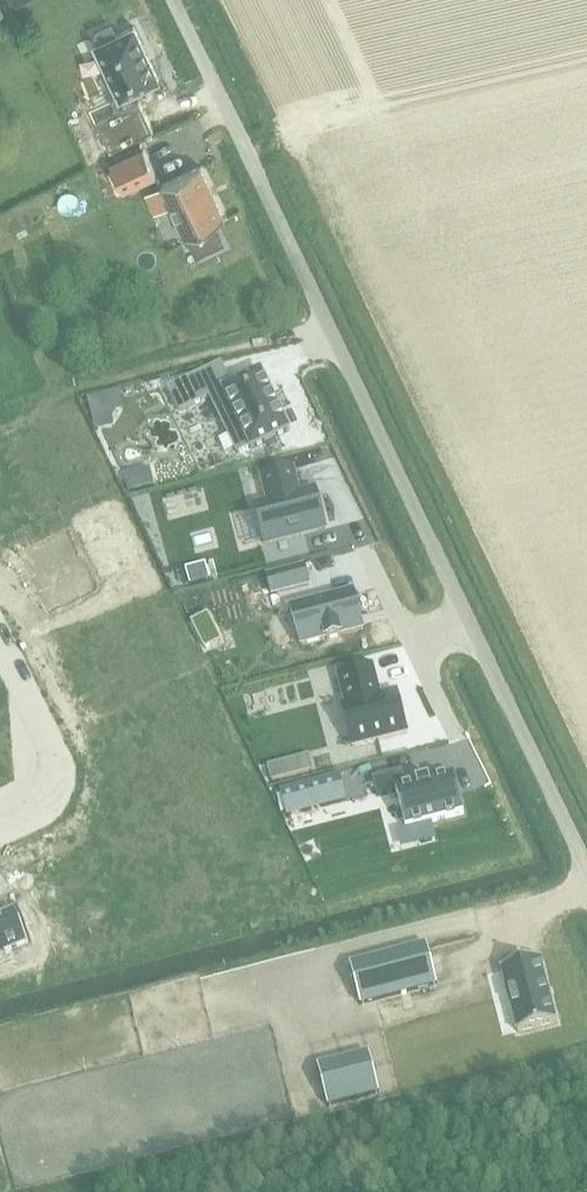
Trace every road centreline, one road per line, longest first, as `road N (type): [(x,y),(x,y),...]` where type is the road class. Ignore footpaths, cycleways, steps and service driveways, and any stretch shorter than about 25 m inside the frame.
road 1 (unclassified): [(470,622),(174,0)]
road 2 (unclassified): [(586,868),(470,622)]
road 3 (residential): [(0,824),(38,795),(43,771),(31,707),(0,639)]

